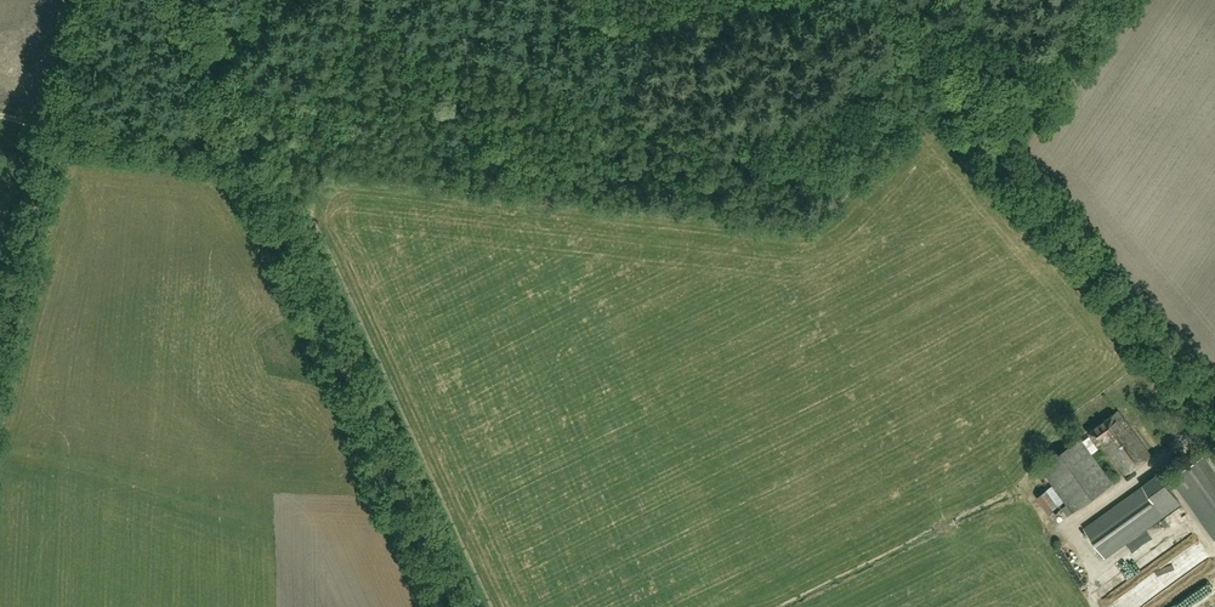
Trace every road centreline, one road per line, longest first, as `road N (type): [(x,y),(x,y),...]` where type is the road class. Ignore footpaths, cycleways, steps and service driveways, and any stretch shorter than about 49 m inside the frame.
road 1 (track): [(459,606),(175,0)]
road 2 (track): [(1102,0),(1019,119),(1009,163),(1214,406)]
road 3 (track): [(0,348),(93,0)]
road 4 (track): [(56,130),(243,146)]

